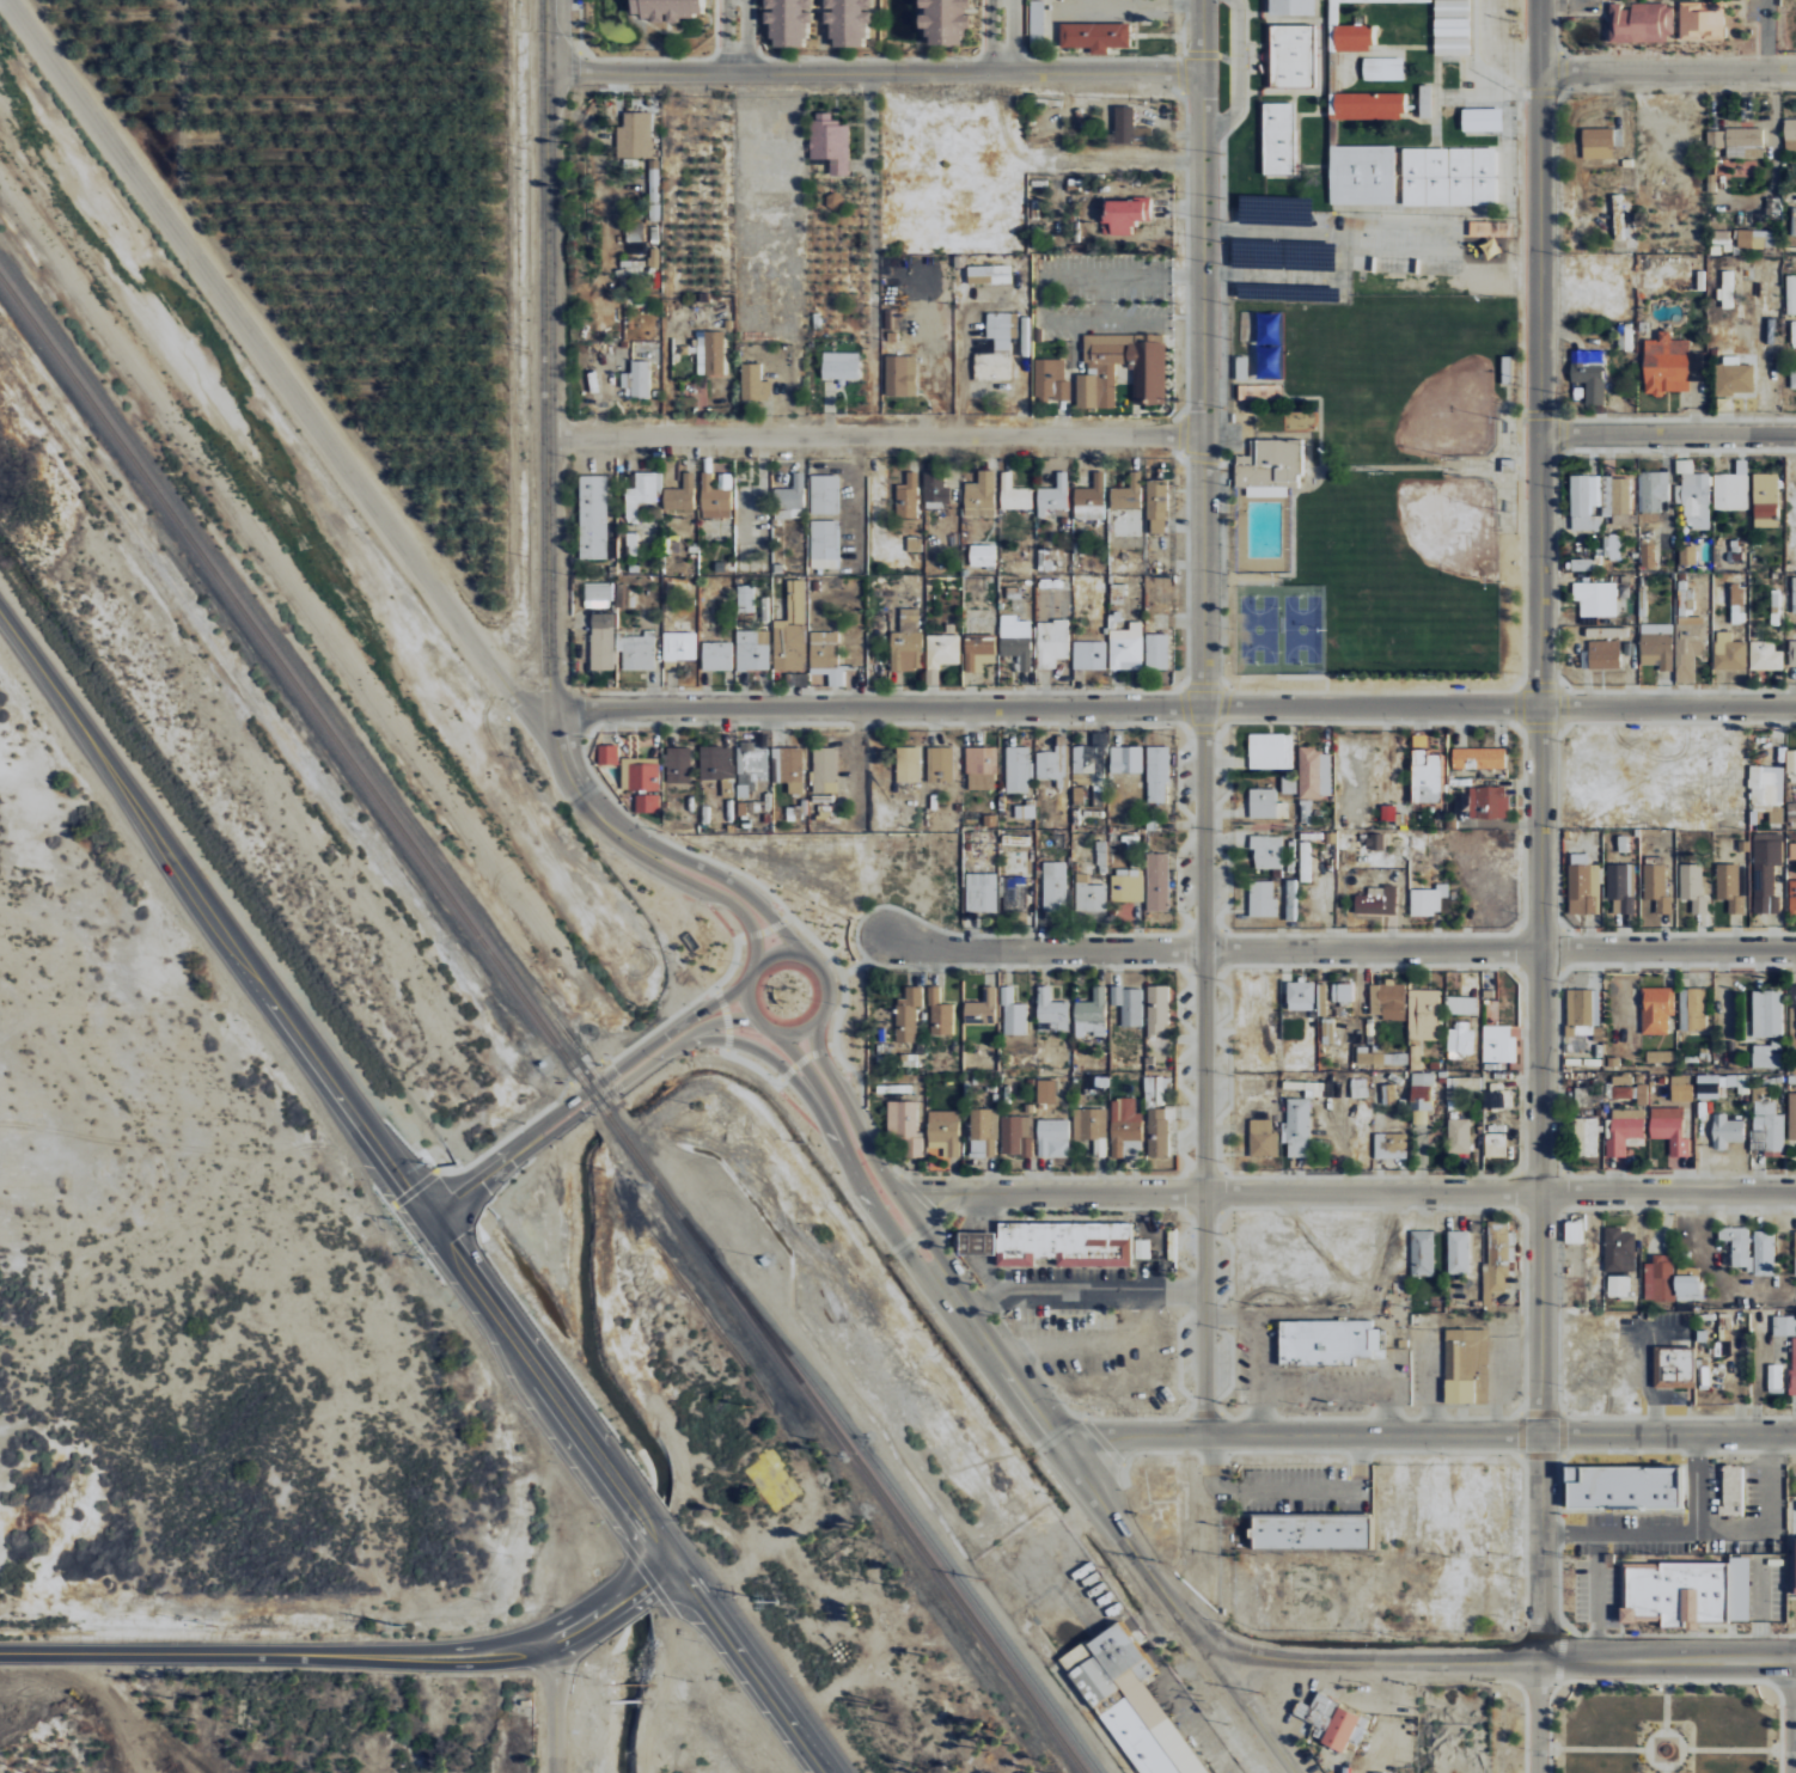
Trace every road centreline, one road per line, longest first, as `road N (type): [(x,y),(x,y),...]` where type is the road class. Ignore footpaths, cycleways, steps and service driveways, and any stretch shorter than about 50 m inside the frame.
road 1 (residential): [(1538,1659),(1533,0)]
road 2 (residential): [(1198,1435),(1200,0)]
road 3 (residential): [(1795,710),(1198,703),(562,711)]
road 4 (residential): [(1795,946),(886,946)]
road 5 (residential): [(562,711),(501,684),(10,0)]
road 6 (residential): [(903,1196),(1795,1190)]
road 7 (residential): [(1795,1433),(1047,1435)]
road 8 (secondary): [(0,618),(435,1215)]
road 9 (tertiary): [(562,711),(545,435),(550,0)]
road 10 (residential): [(1195,433),(545,435)]
road 11 (residential): [(551,68),(1199,68)]
road 12 (tertiary): [(0,1659),(554,1657)]
road 13 (tertiary): [(1230,1665),(1178,1614),(967,1310)]
road 14 (secondary): [(435,1215),(670,1551)]
road 15 (tertiary): [(562,711),(556,740),(572,785),(599,827),(752,921),(762,974)]
road 16 (tertiary): [(777,1037),(833,1106),(868,1199),(890,1233),(967,1310)]
road 17 (tertiary): [(1230,1665),(1538,1659)]
road 18 (secondary): [(670,1551),(842,1772)]
road 19 (tertiary): [(677,1056),(722,1046),(776,1064),(810,1095),(868,1199)]
road 20 (residential): [(1795,68),(1533,69)]
road 21 (residential): [(1795,431),(1535,433)]
road 22 (tertiary): [(1795,1659),(1538,1659)]
road 23 (tertiary): [(723,879),(613,815),(589,785),(562,711)]
road 24 (tertiary): [(435,1215),(630,1077)]
road 25 (residential): [(1198,1435),(1191,1592),(1178,1614)]
road 26 (tertiary): [(554,1657),(670,1551)]
road 27 (tertiary): [(777,1037),(806,1039),(835,1011),(835,986),(808,960)]
road 28 (tertiary): [(967,1310),(903,1196)]
road 29 (residential): [(1301,1772),(1230,1665)]
road 30 (tertiary): [(728,1005),(630,1077)]

